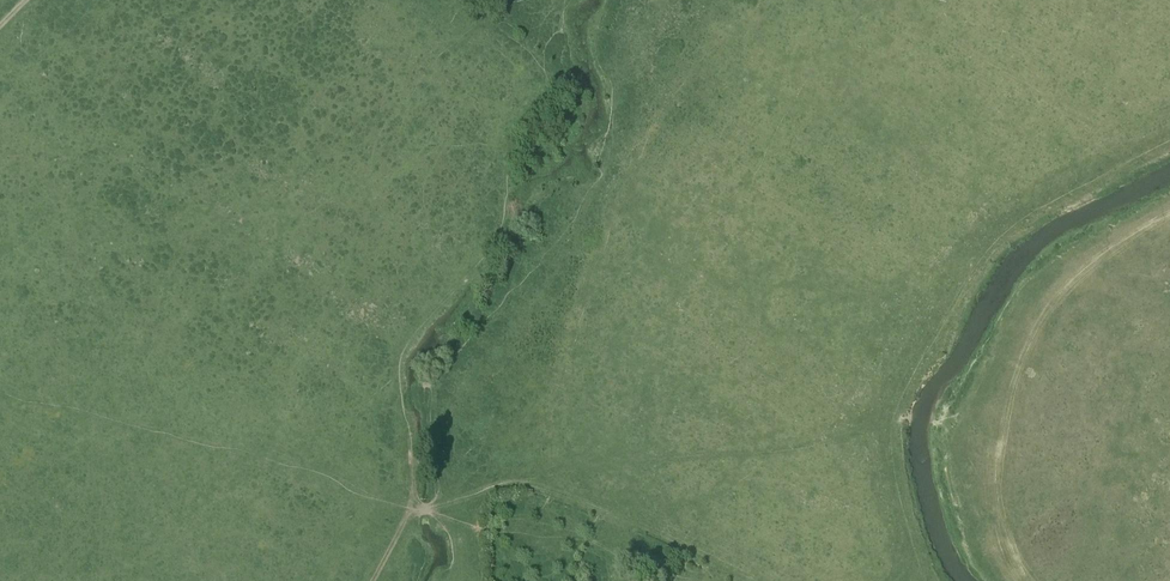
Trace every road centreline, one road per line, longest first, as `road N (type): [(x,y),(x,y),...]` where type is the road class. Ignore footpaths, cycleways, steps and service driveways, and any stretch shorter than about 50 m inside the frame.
road 1 (track): [(370,580),(415,489),(402,382),(406,353),(472,274)]
road 2 (track): [(761,580),(525,481)]

